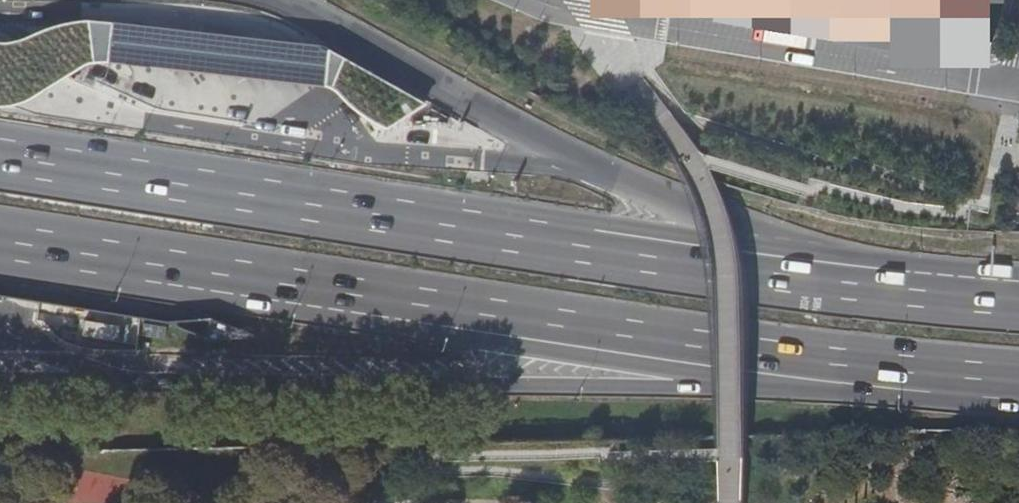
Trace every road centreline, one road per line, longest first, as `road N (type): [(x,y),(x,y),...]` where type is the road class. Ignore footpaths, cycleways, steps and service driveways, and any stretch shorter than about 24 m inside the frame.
road 1 (trunk): [(939,287),(540,242),(0,160)]
road 2 (trunk): [(0,240),(833,366)]
road 3 (trunk): [(0,363),(676,388),(833,366)]
road 4 (trunk): [(939,287),(688,211),(546,148),(279,0)]
road 5 (trunk): [(833,366),(1018,379)]

